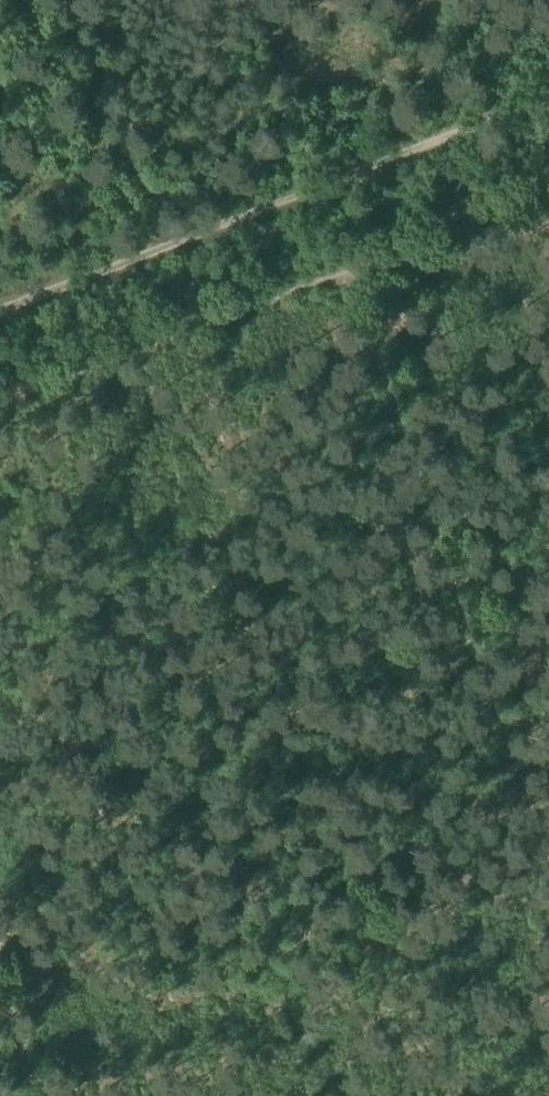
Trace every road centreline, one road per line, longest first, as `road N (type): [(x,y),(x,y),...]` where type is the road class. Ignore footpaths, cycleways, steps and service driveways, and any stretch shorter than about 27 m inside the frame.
road 1 (track): [(350,267),(548,870)]
road 2 (track): [(0,308),(548,97)]
road 3 (track): [(548,190),(0,400)]
road 4 (track): [(0,982),(38,1095)]

